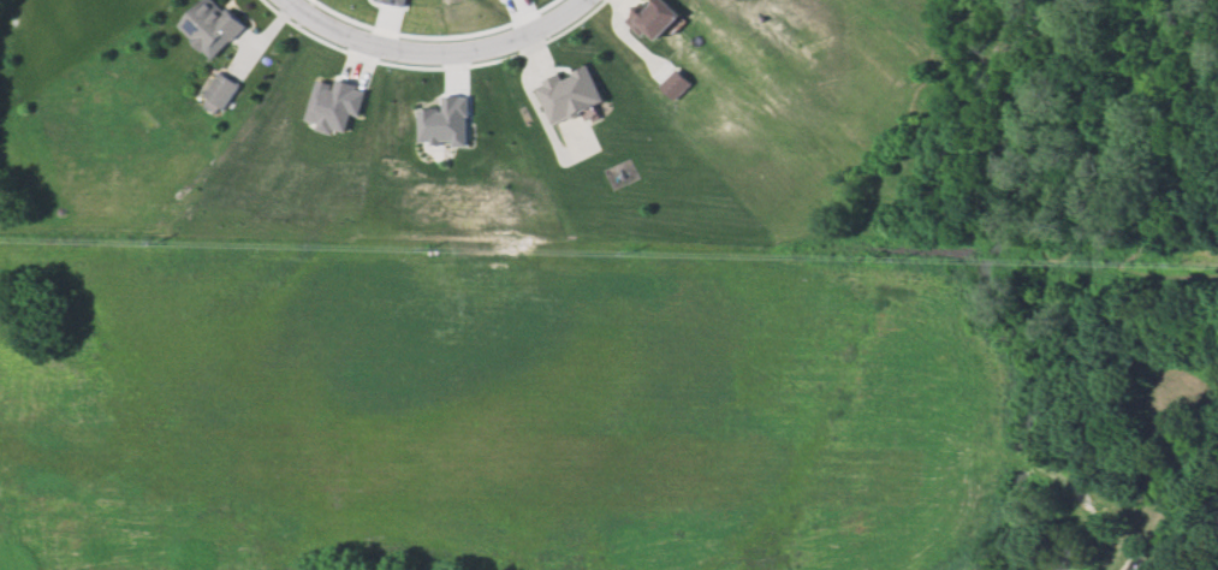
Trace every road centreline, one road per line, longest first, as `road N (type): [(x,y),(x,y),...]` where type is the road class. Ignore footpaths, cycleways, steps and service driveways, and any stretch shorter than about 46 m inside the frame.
road 1 (residential): [(280,0),(297,20),(338,40),(445,57),(518,44),(590,0)]

